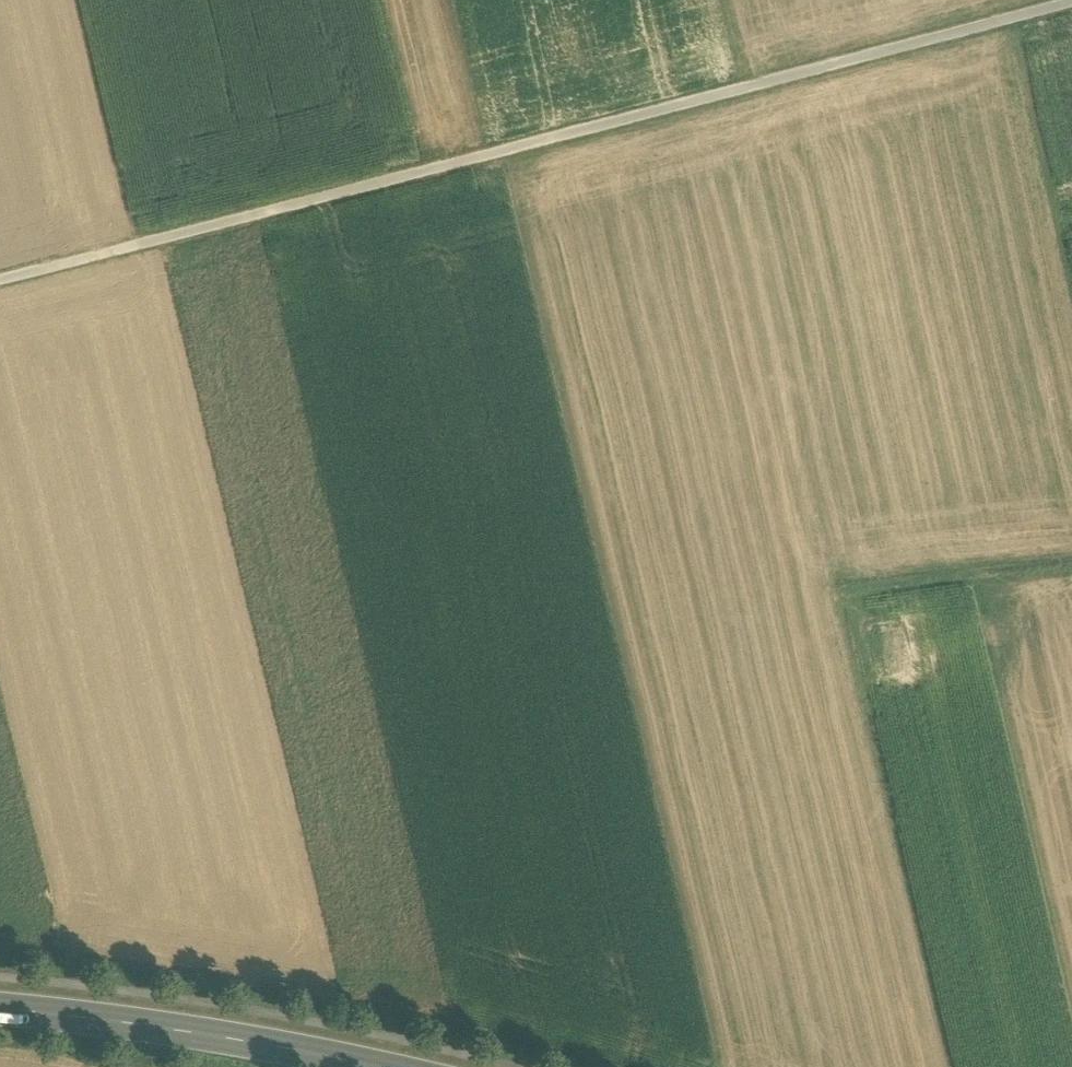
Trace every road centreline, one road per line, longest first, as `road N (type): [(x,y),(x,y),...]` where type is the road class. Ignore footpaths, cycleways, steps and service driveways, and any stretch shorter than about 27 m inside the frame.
road 1 (track): [(1071,2),(0,280)]
road 2 (secondary): [(376,1066),(210,1034),(0,1009)]

